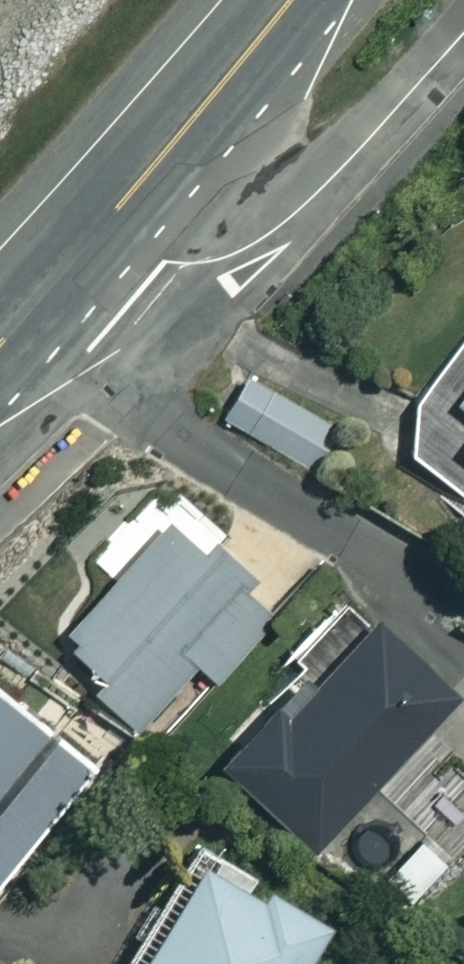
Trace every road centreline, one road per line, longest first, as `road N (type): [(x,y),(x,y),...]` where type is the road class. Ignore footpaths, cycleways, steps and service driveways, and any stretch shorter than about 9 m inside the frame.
road 1 (trunk): [(64,267),(291,0)]
road 2 (residential): [(261,242),(463,35)]
road 3 (residential): [(261,242),(177,267),(116,274),(64,267)]

